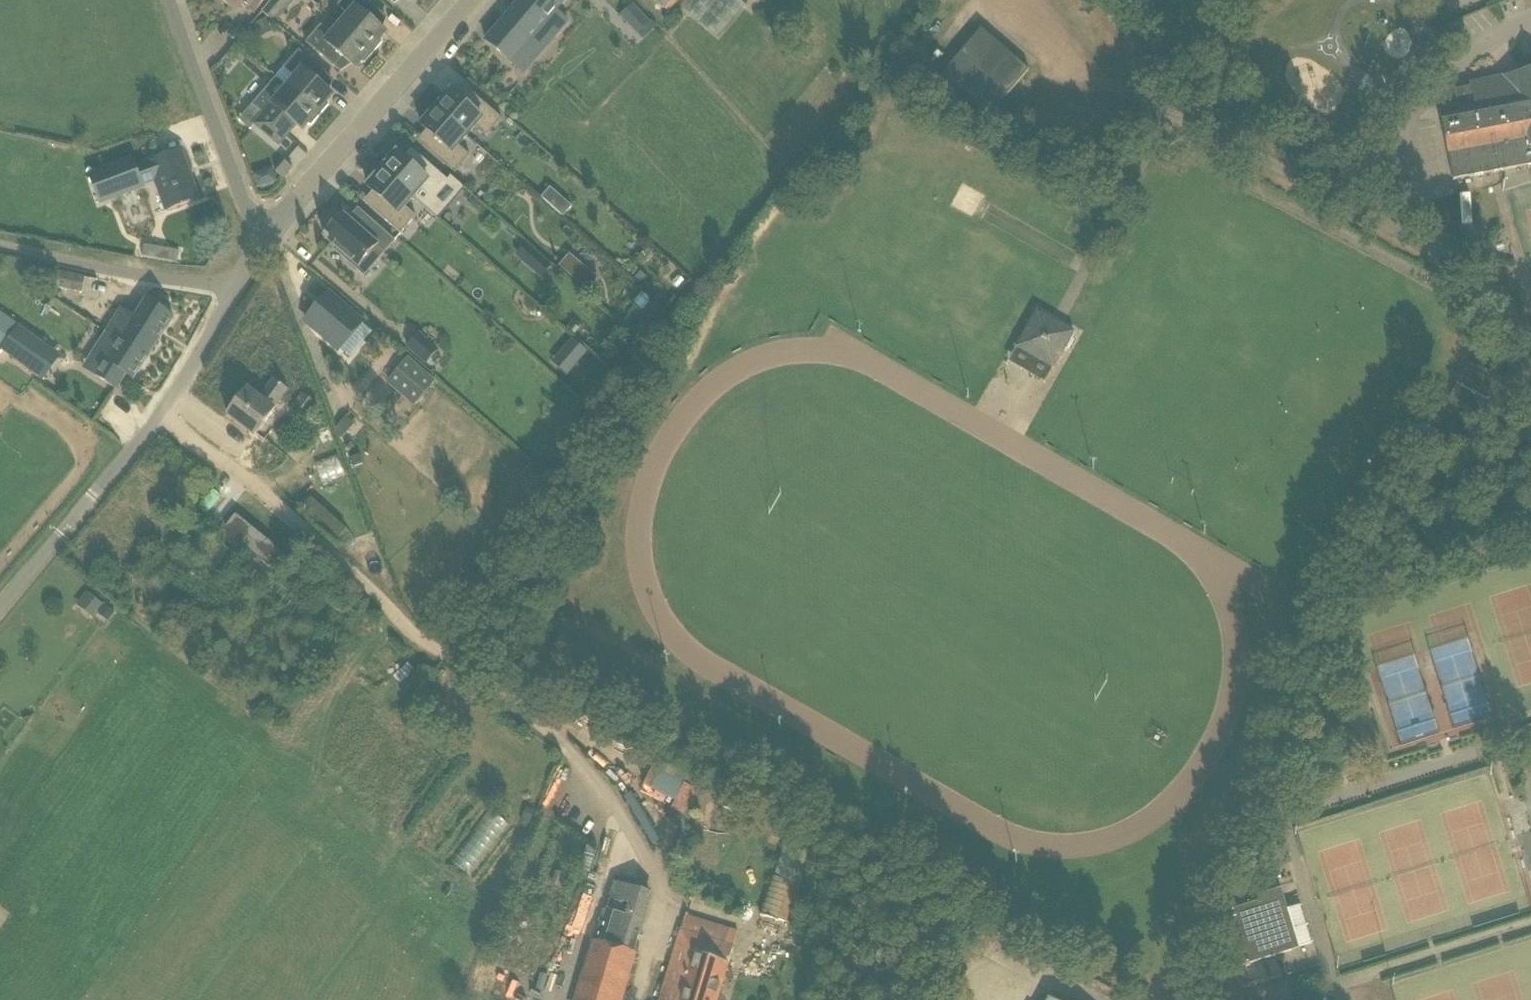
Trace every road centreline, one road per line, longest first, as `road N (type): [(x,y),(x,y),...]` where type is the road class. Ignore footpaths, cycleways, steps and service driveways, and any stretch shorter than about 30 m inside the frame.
road 1 (unclassified): [(0,610),(158,418),(266,238)]
road 2 (track): [(633,999),(665,894),(610,795),(551,732),(485,689)]
road 3 (unclassified): [(266,238),(235,185),(170,0)]
road 4 (unclassified): [(266,238),(407,73)]

